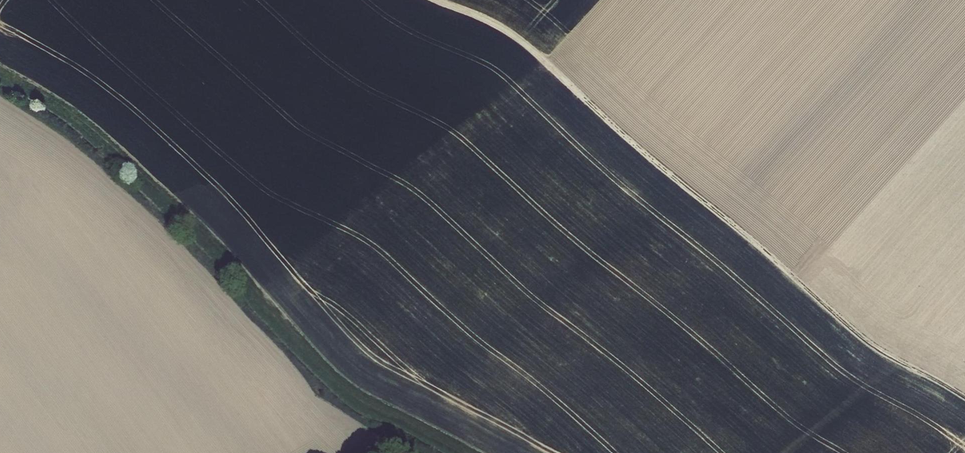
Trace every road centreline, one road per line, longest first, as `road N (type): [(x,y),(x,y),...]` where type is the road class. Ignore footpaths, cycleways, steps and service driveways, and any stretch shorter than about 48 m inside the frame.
road 1 (track): [(438,0),(520,43),(868,347),(964,398)]

